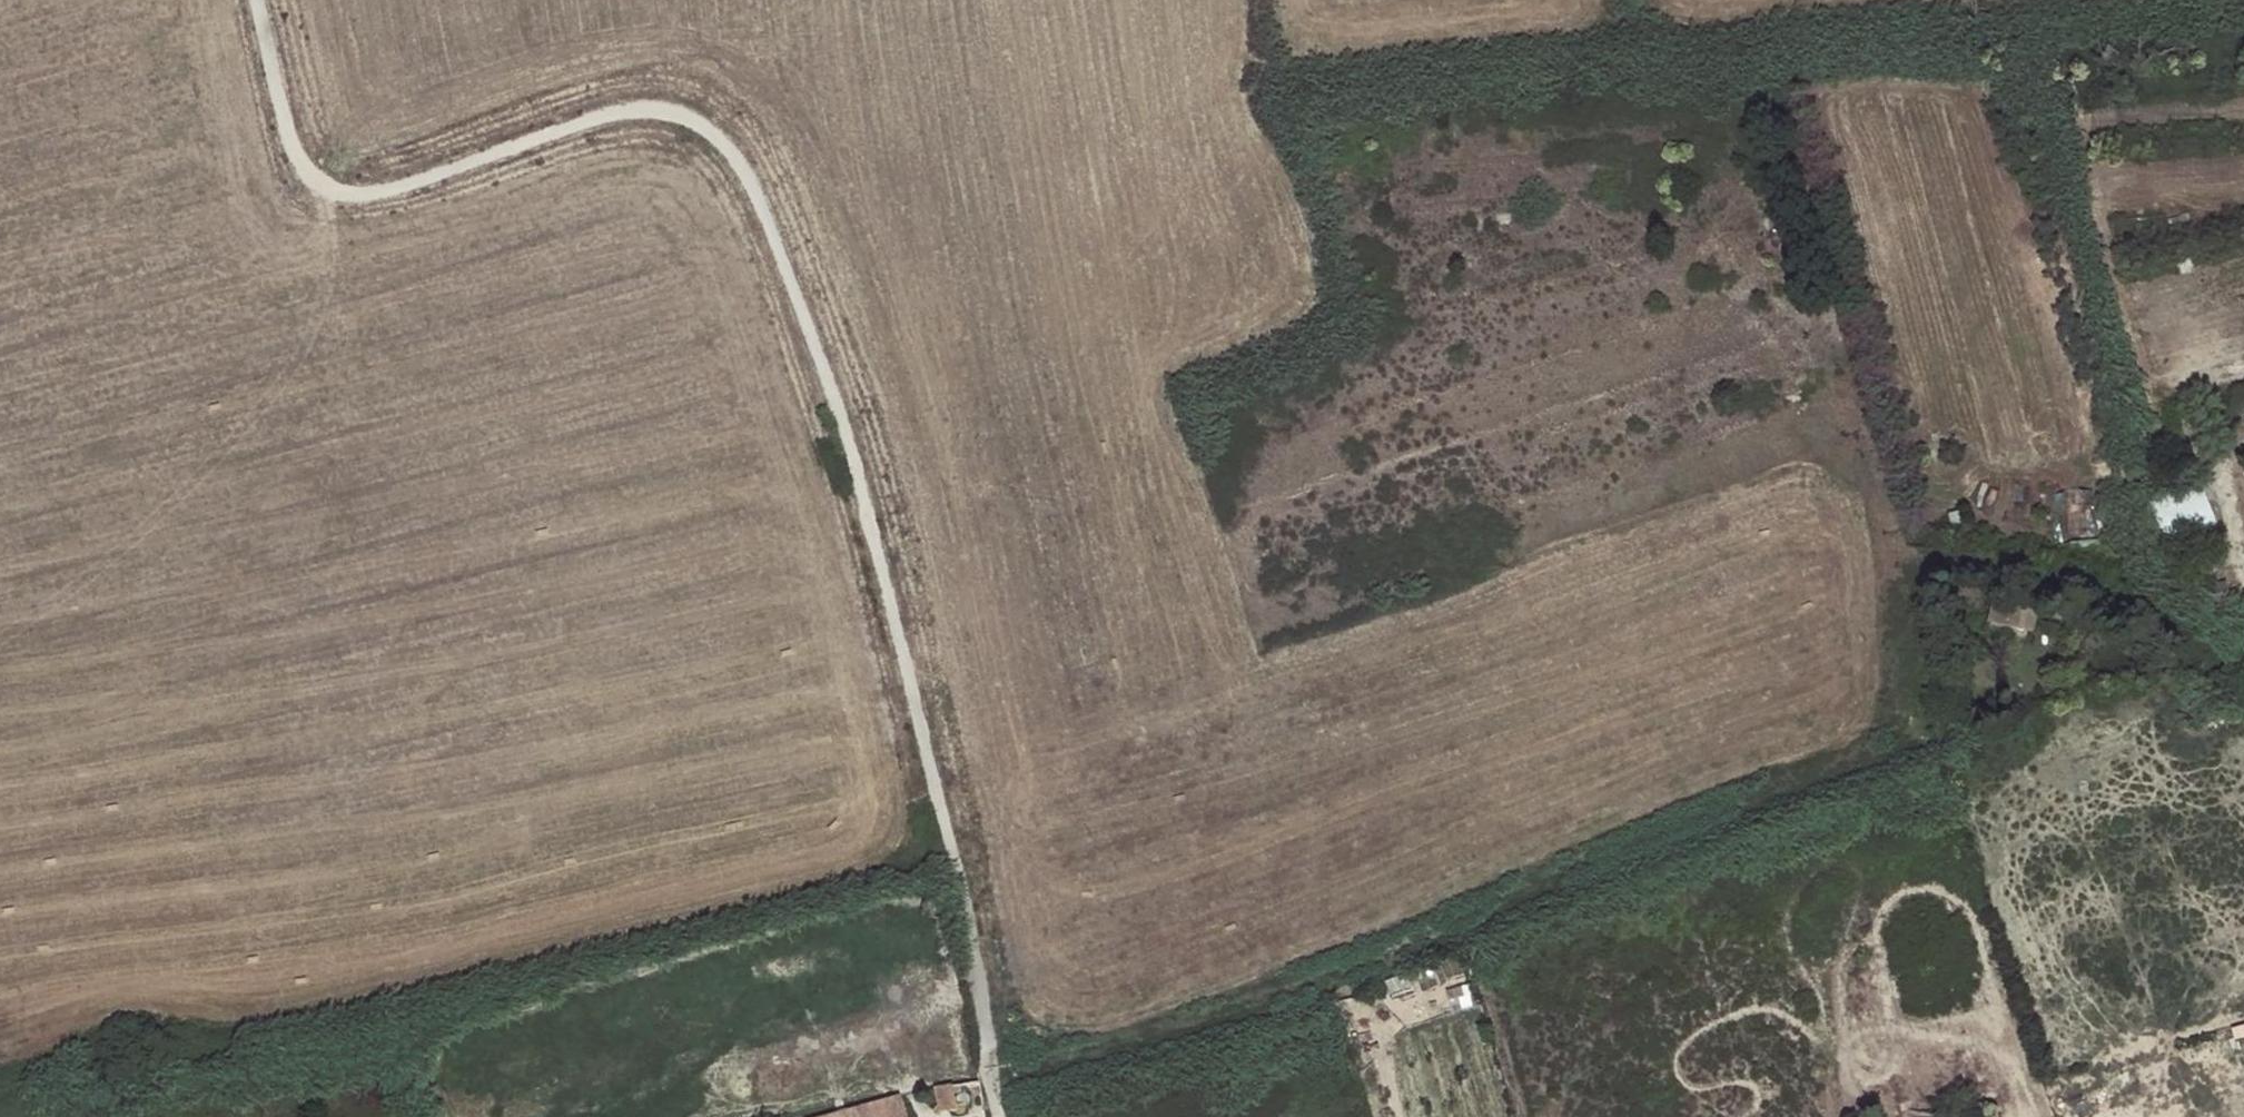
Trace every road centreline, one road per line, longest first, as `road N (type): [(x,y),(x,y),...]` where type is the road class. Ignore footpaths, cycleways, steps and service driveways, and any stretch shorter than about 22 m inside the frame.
road 1 (track): [(258,0),(292,149),(310,175),(334,190),(401,187),(622,111),(689,119),(740,163),(822,363),(868,511),(997,1065)]

